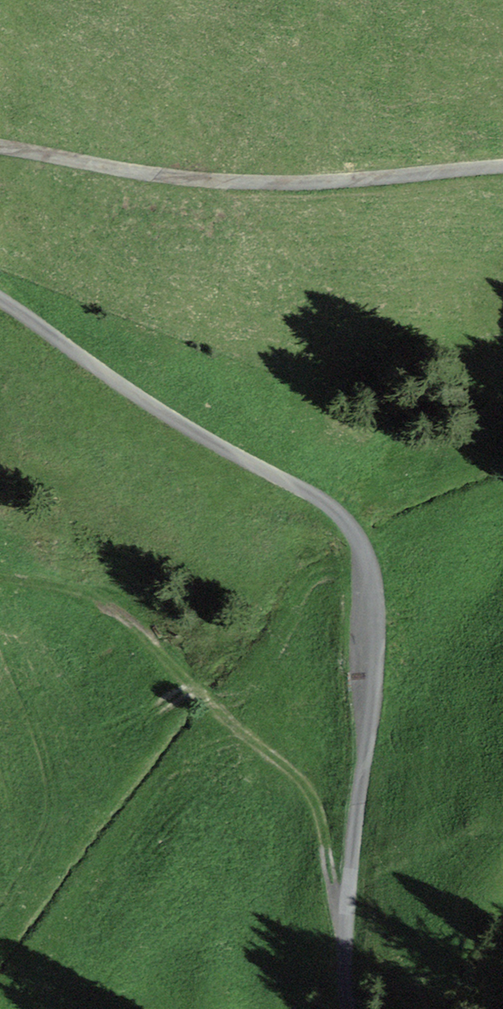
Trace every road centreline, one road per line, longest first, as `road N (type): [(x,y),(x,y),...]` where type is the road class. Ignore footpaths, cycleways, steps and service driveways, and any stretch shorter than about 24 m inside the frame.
road 1 (track): [(346,919),(376,623),(358,541),(331,507),(150,405),(0,299)]
road 2 (track): [(0,146),(223,181),(333,181),(502,166)]
road 3 (track): [(346,919),(318,808),(303,781),(232,726),(179,665)]

